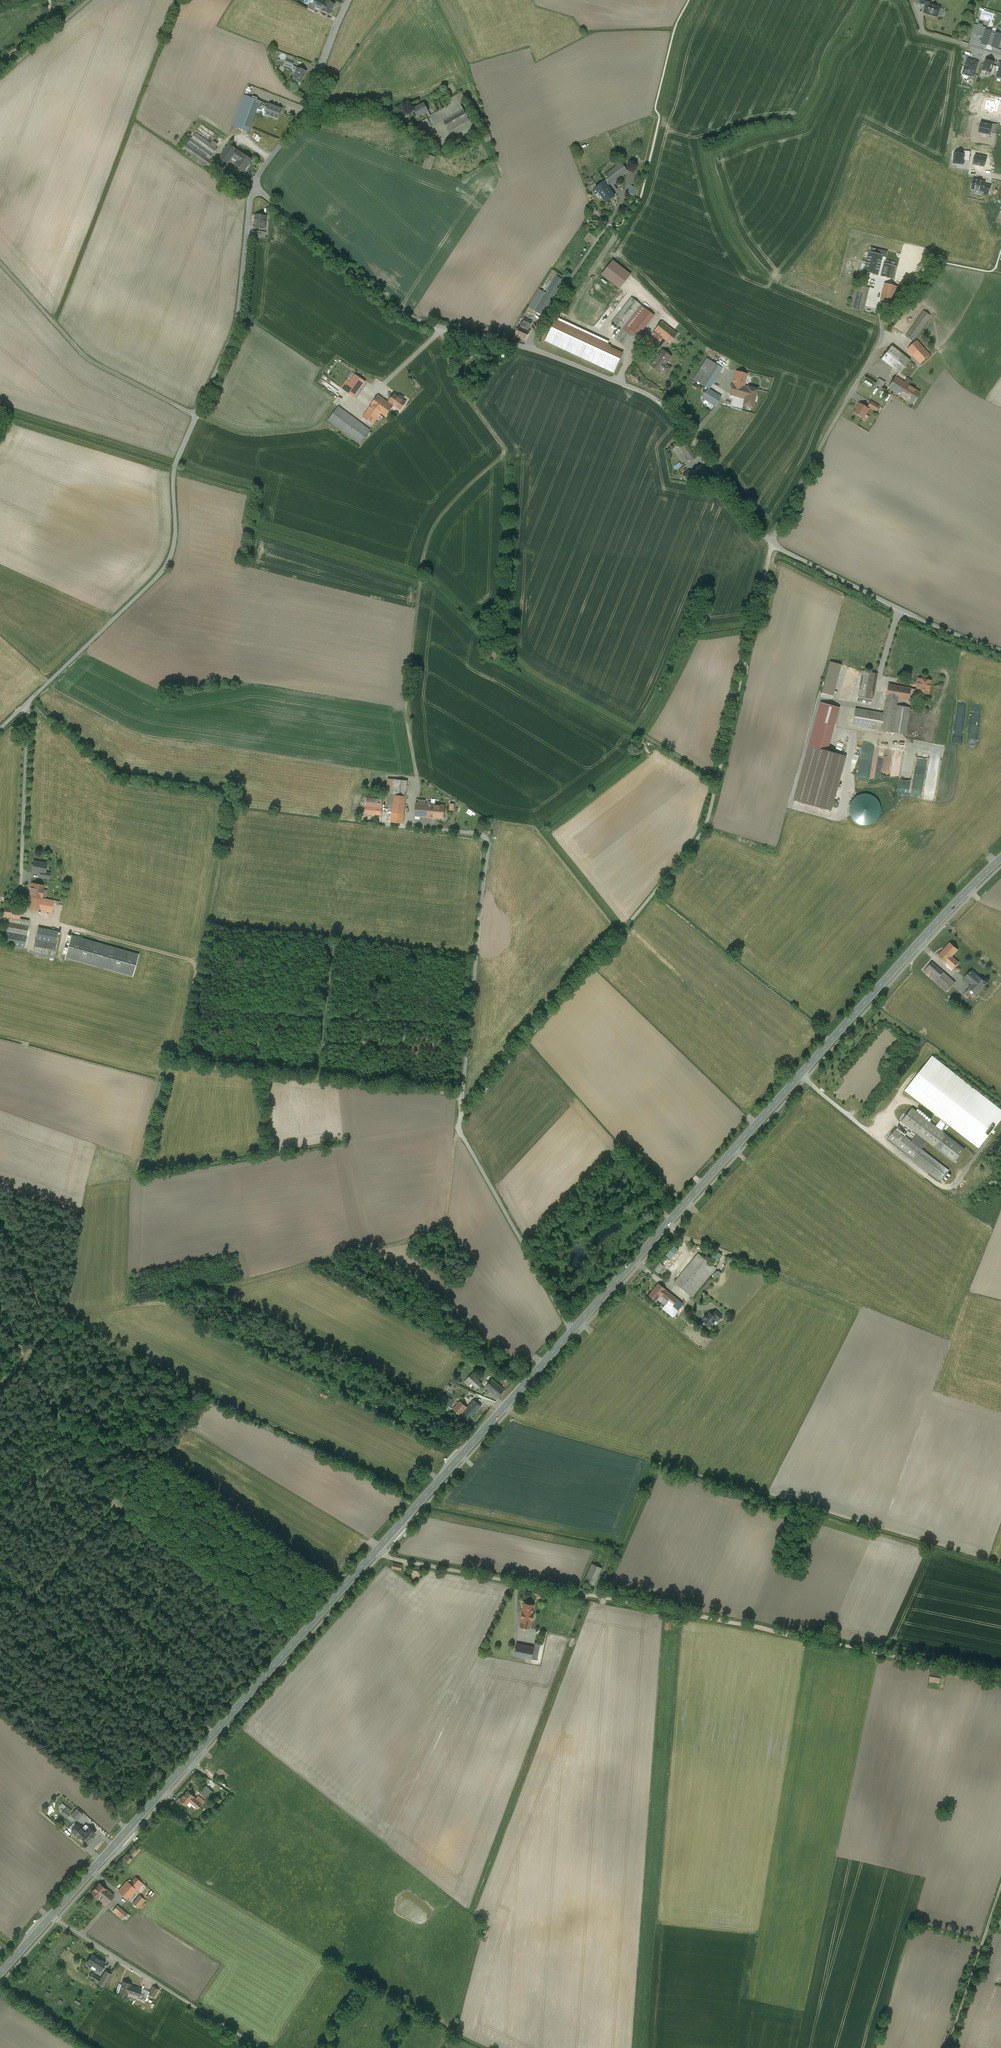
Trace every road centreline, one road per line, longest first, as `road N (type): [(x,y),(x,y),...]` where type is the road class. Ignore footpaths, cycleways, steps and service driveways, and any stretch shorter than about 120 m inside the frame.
road 1 (unclassified): [(773,544),(702,832),(458,1126),(573,1330)]
road 2 (secondary): [(0,1973),(573,1330)]
road 3 (unclassified): [(255,186),(403,314),(540,352),(659,402),(773,544)]
road 4 (secondary): [(573,1330),(1000,858)]
road 5 (track): [(376,1551),(1000,1676)]
road 6 (track): [(462,1095),(183,1062),(194,962),(48,921)]
road 7 (unclassified): [(0,730),(166,566),(175,535),(175,468),(197,415)]
road 8 (unclassified): [(197,415),(86,357),(0,262)]
road 9 (unclassified): [(1000,650),(773,544)]
road 10 (track): [(51,1916),(260,2047)]
road 11 (unclassified): [(197,415),(236,324),(255,186)]
road 12 (residential): [(255,186),(305,109),(349,0)]
road 13 (track): [(1000,1884),(947,2047)]
road 14 (track): [(197,415),(265,434),(316,428),(335,404)]

